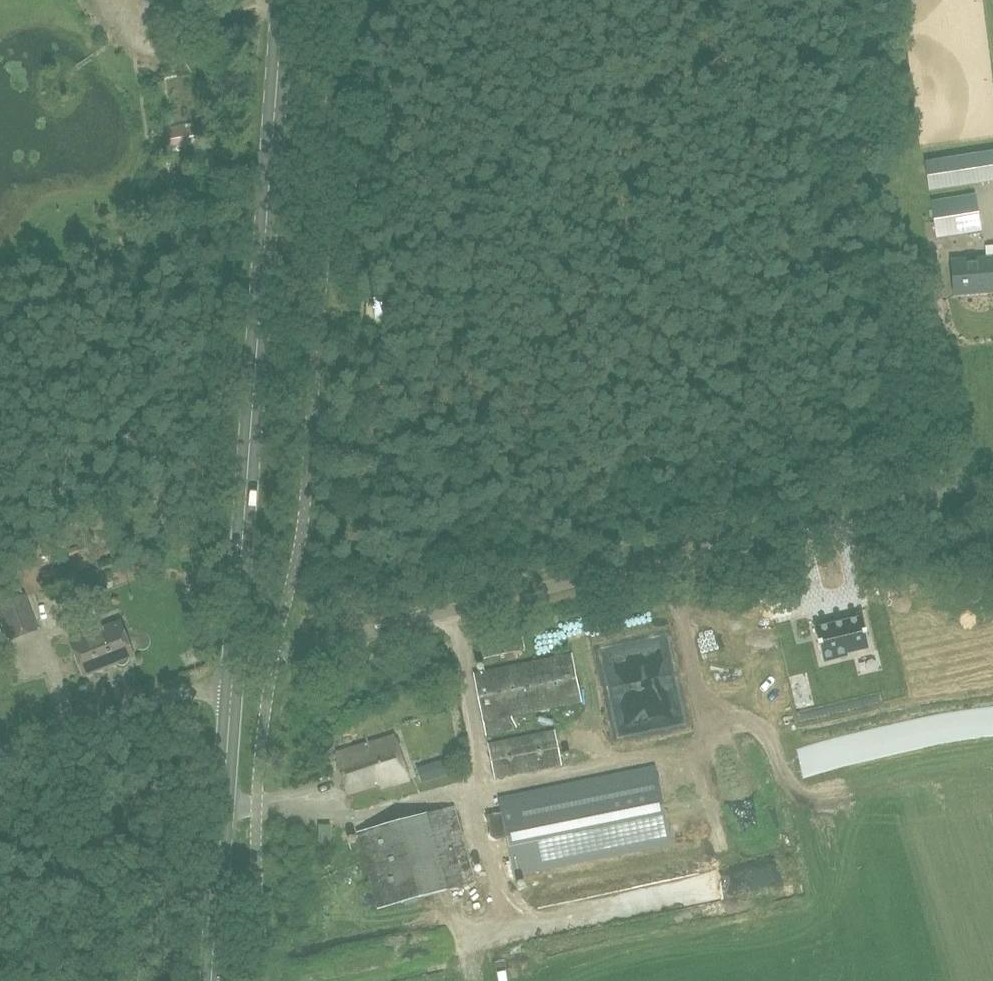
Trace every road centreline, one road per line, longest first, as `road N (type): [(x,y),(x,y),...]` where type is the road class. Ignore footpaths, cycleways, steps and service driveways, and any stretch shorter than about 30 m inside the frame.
road 1 (unclassified): [(234,656),(275,655),(992,478)]
road 2 (primary): [(234,656),(283,0)]
road 3 (primary): [(211,980),(234,656)]
road 4 (track): [(0,758),(232,683)]

